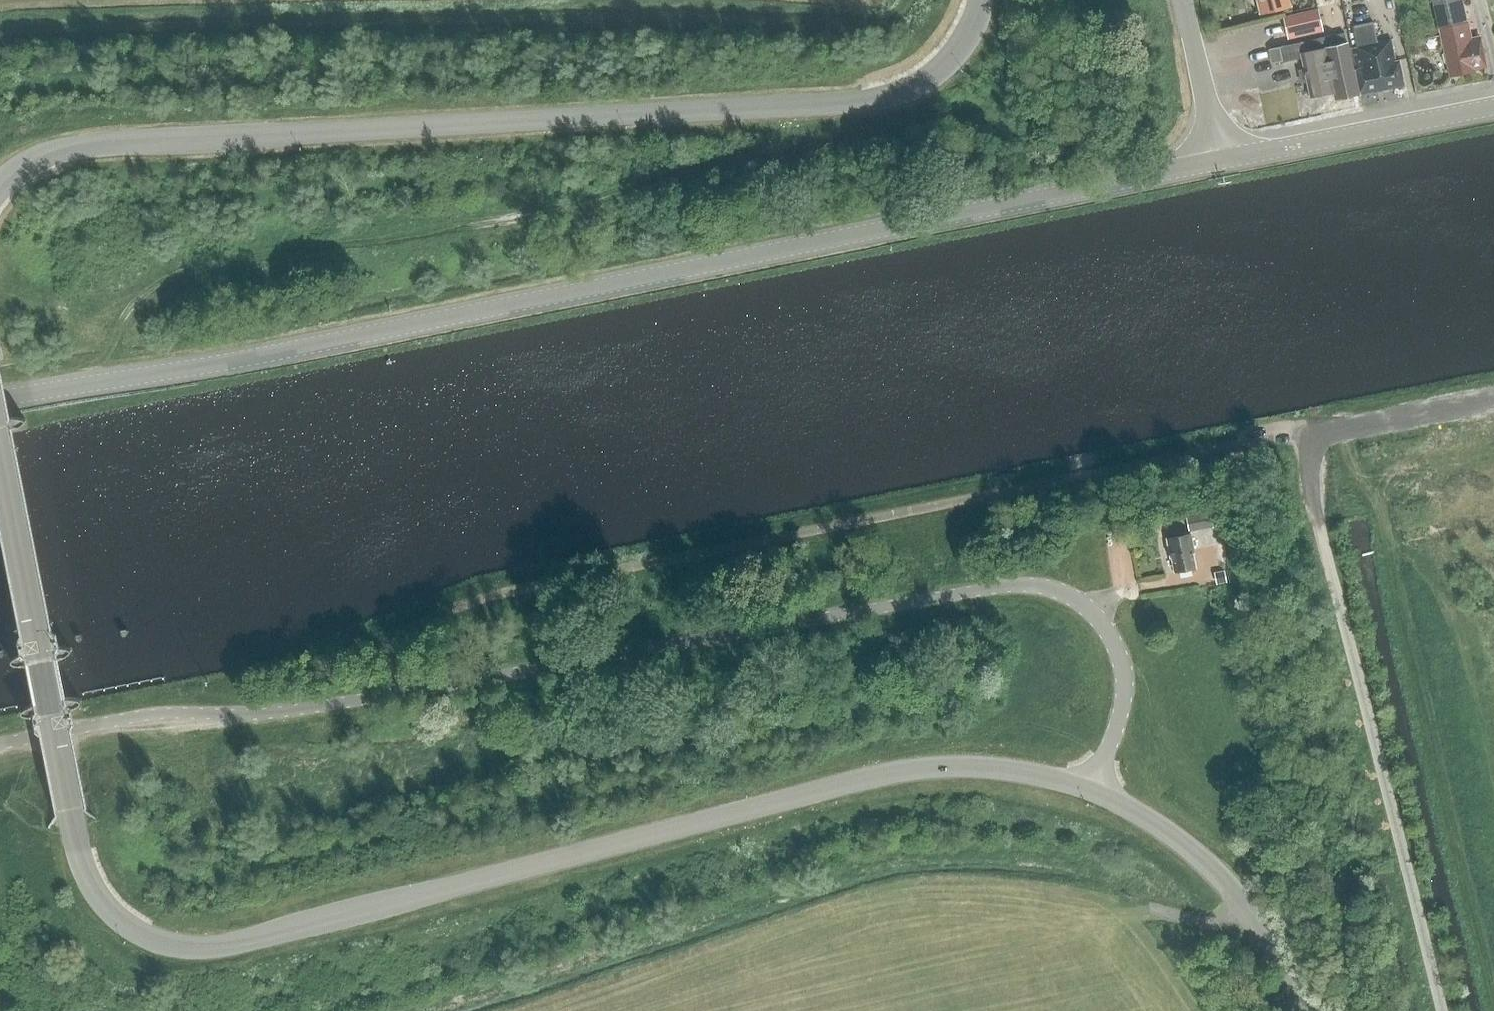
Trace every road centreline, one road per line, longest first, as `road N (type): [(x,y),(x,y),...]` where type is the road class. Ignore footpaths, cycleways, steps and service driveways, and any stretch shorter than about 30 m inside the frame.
road 1 (tertiary): [(1095,791),(968,765),(892,772),(226,944),(146,936),(105,908),(77,855),(0,469)]
road 2 (unclassified): [(0,743),(145,714),(275,712),(392,695),(1025,584),(1078,601),(1104,626),(1120,659),(1122,701),(1095,791)]
road 3 (tertiary): [(0,399),(231,363),(1219,159)]
road 4 (tertiary): [(0,187),(35,159),(83,145),(849,101),(900,91),(940,67),(980,0)]
road 5 (unclassified): [(1300,431),(1439,1010)]
road 6 (tertiary): [(1303,1010),(1257,921),(1214,868),(1158,823),(1095,791)]
road 7 (tertiary): [(1219,159),(1493,106)]
road 8 (tertiary): [(1219,159),(1182,0)]

